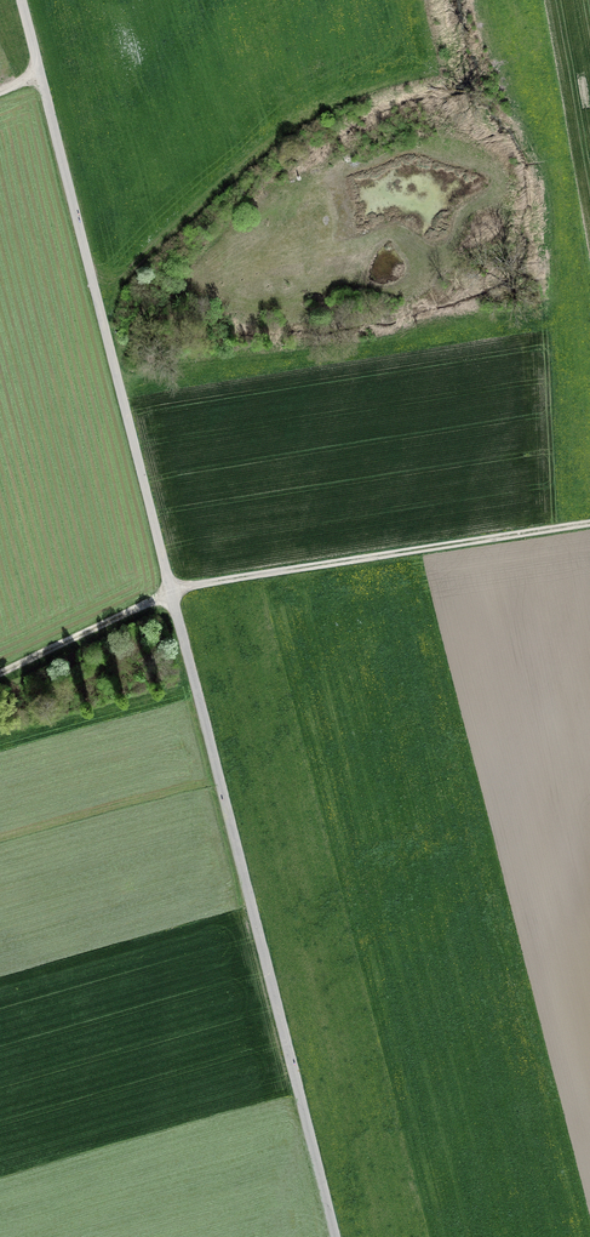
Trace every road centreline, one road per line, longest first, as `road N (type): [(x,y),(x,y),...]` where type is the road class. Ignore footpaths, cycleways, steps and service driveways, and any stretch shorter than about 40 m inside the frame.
road 1 (unclassified): [(22,0),(336,1236)]
road 2 (track): [(171,592),(589,522)]
road 3 (track): [(171,592),(0,674)]

